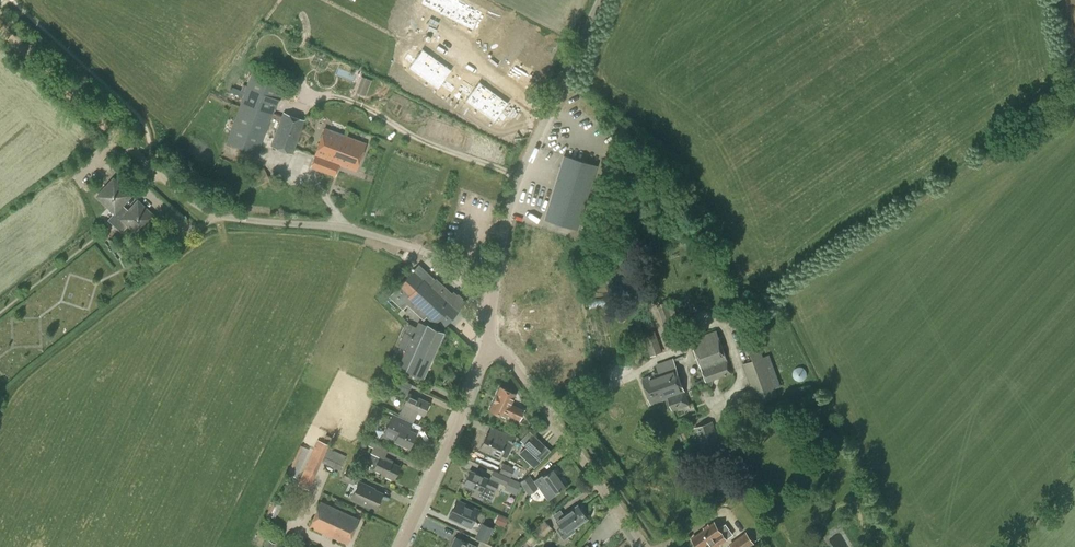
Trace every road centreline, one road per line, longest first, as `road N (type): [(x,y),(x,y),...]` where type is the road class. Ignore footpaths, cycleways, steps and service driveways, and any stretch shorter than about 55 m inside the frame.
road 1 (unclassified): [(491,308),(423,251),(343,226),(219,216),(152,169)]
road 2 (unclassified): [(646,546),(509,357),(484,351)]
road 3 (unclassified): [(401,546),(484,351)]
road 4 (track): [(152,169),(0,26)]
road 5 (unclassified): [(491,308),(510,201),(547,114)]
road 6 (residential): [(416,18),(477,51),(489,73),(547,114)]
road 7 (unclassified): [(547,114),(601,0)]

